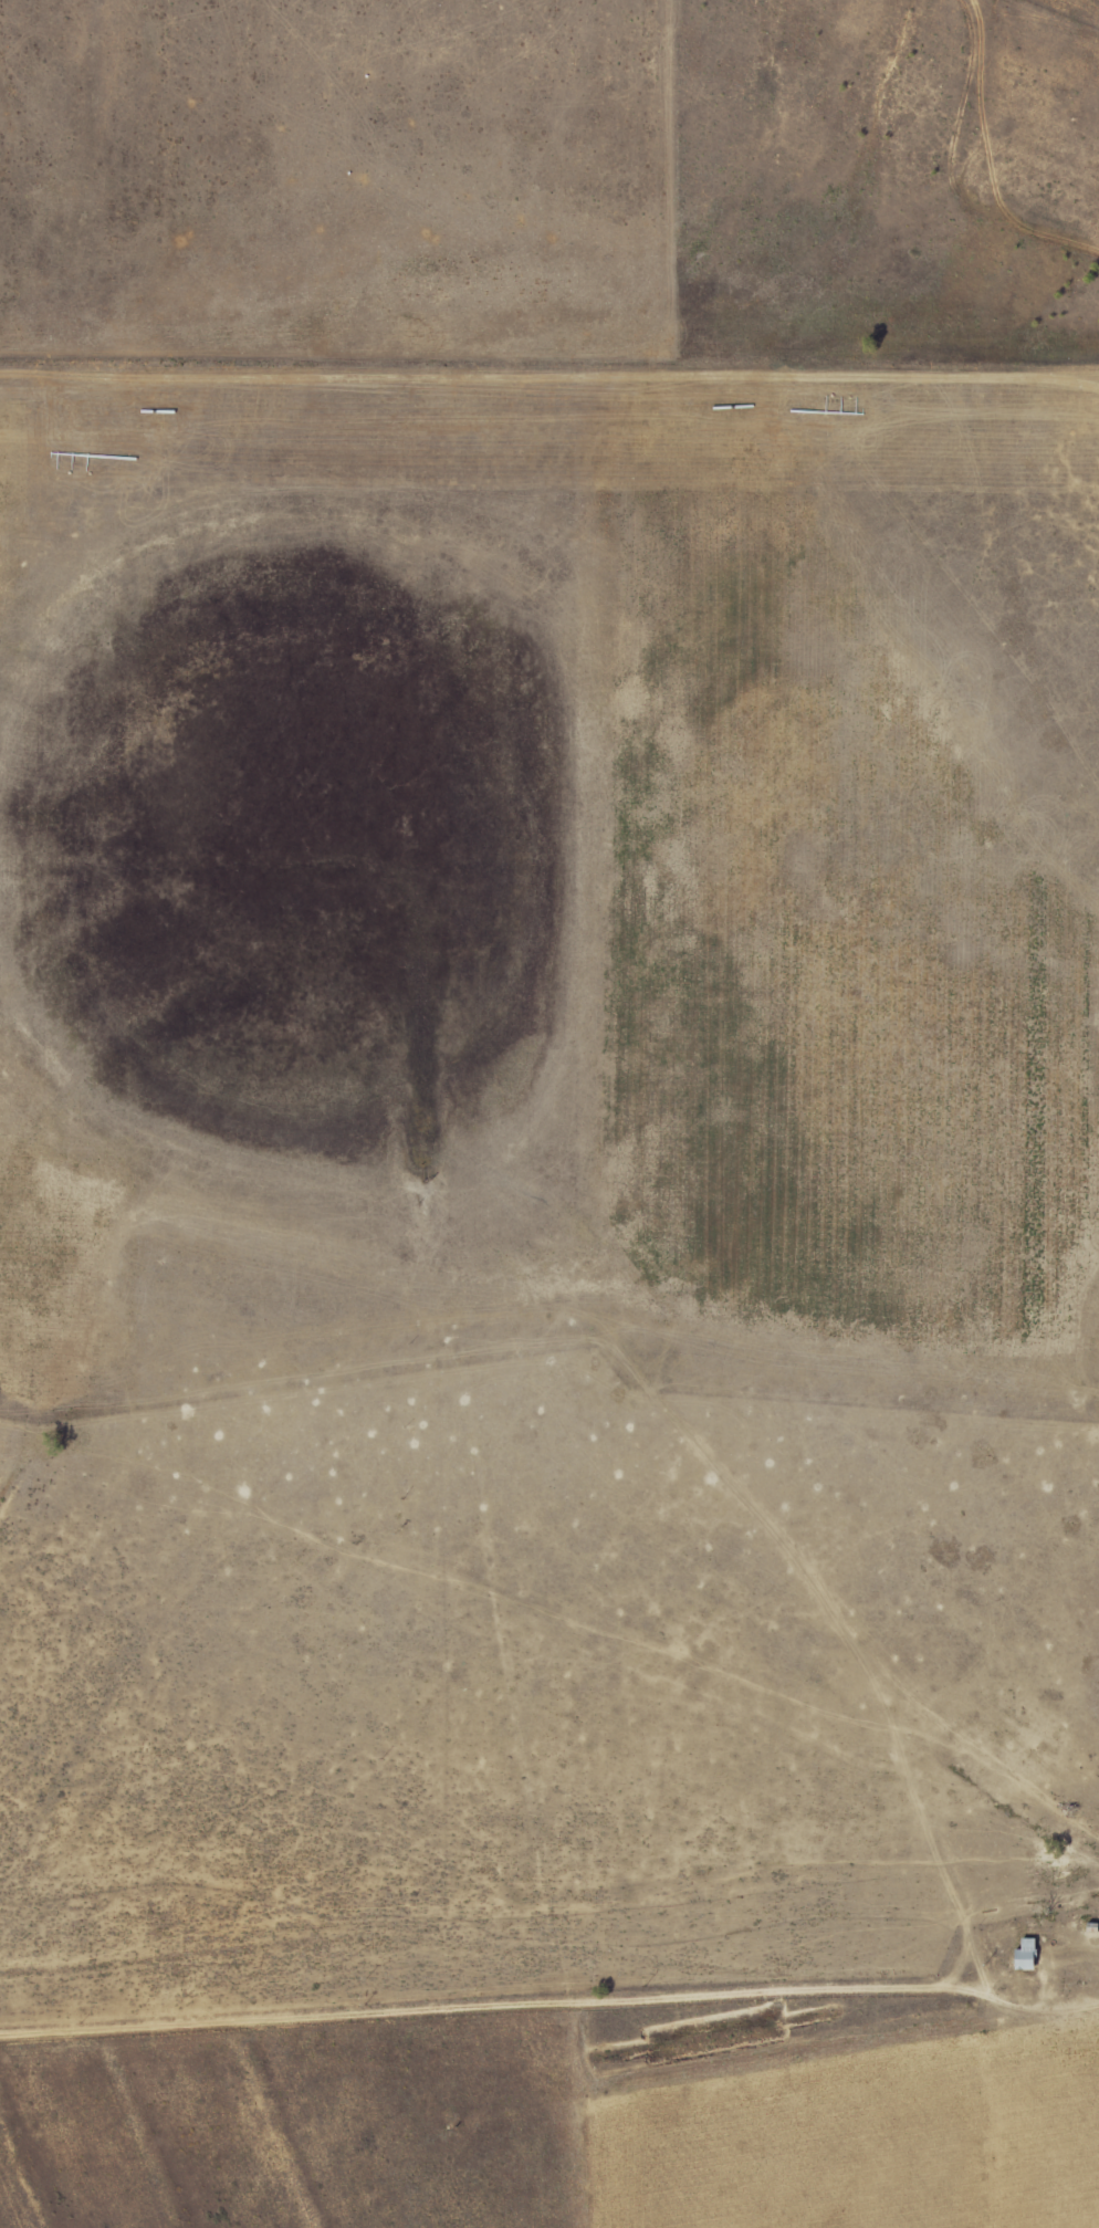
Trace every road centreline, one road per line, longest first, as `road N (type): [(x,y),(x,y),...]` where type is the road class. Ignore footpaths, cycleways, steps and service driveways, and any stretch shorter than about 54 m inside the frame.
road 1 (residential): [(0,2045),(953,1994),(1098,2009)]

